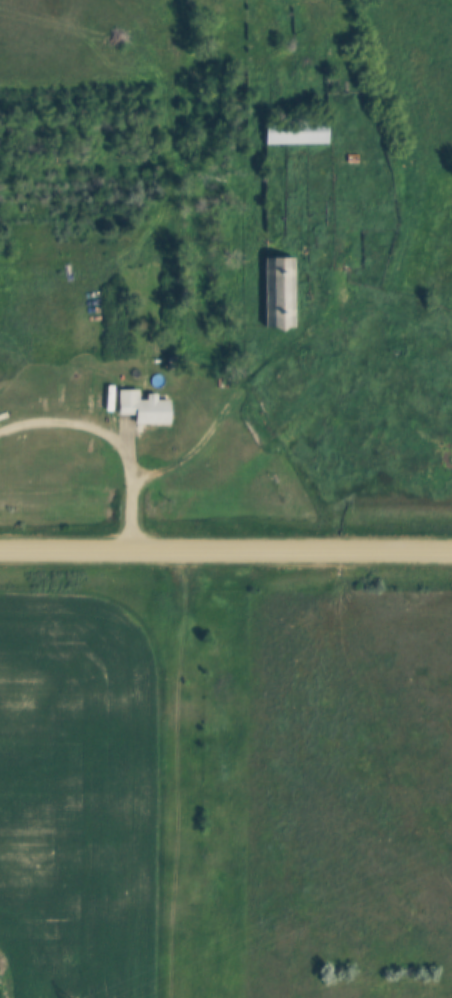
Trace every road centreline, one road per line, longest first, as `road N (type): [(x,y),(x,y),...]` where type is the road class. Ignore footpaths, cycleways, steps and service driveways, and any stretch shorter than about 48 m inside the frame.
road 1 (tertiary): [(451,554),(0,554)]

